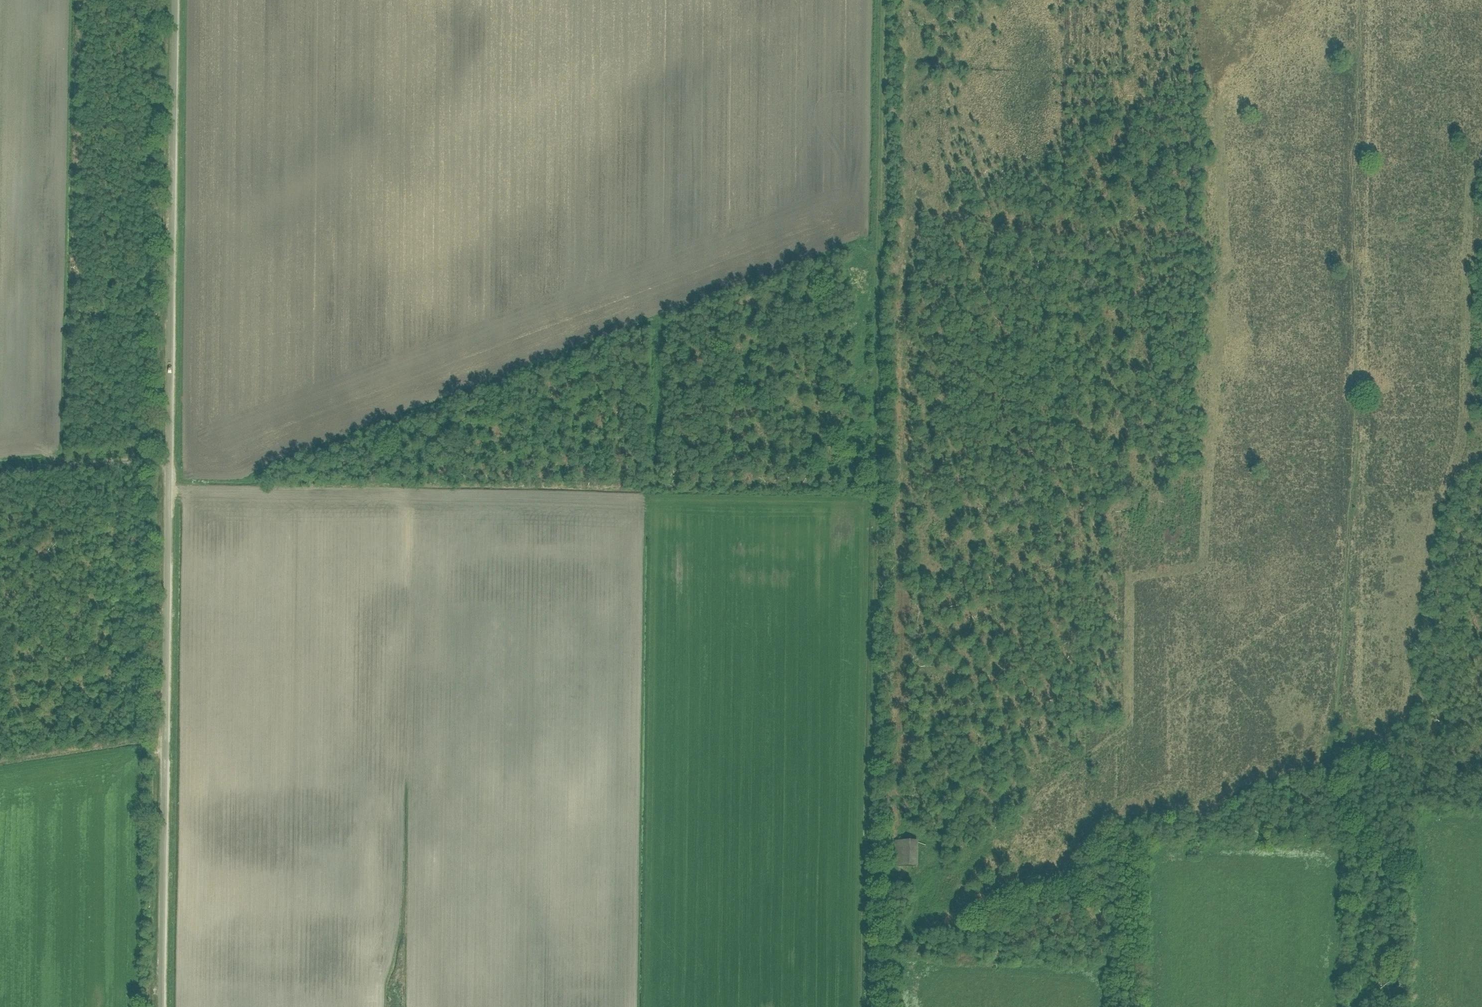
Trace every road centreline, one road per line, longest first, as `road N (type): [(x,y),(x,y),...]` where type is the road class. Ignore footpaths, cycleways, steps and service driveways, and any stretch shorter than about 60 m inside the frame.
road 1 (unclassified): [(162,1006),(175,0)]
road 2 (track): [(869,946),(882,0)]
road 3 (track): [(868,1006),(869,946),(999,915),(1072,875),(1125,820),(1201,822),(1246,788),(1312,771)]

